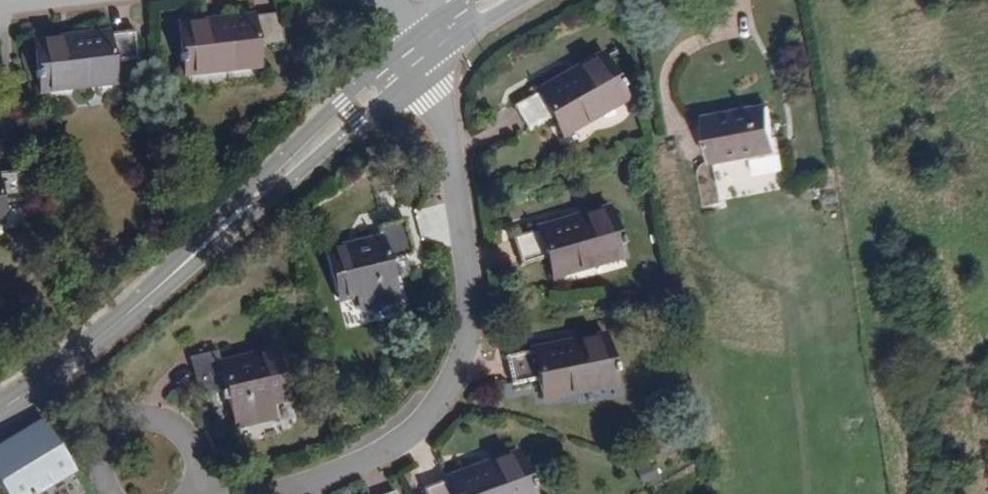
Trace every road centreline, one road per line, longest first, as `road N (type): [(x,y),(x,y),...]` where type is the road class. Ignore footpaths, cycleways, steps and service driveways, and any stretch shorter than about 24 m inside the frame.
road 1 (residential): [(273,493),(388,452),(443,397),(470,328),(469,266),(428,62)]
road 2 (tertiary): [(413,41),(340,100),(182,268)]
road 3 (tertiary): [(182,268),(428,62)]
road 4 (tertiary): [(0,408),(78,359),(182,268)]
road 5 (residential): [(100,493),(93,448),(114,417),(150,405),(186,418)]

